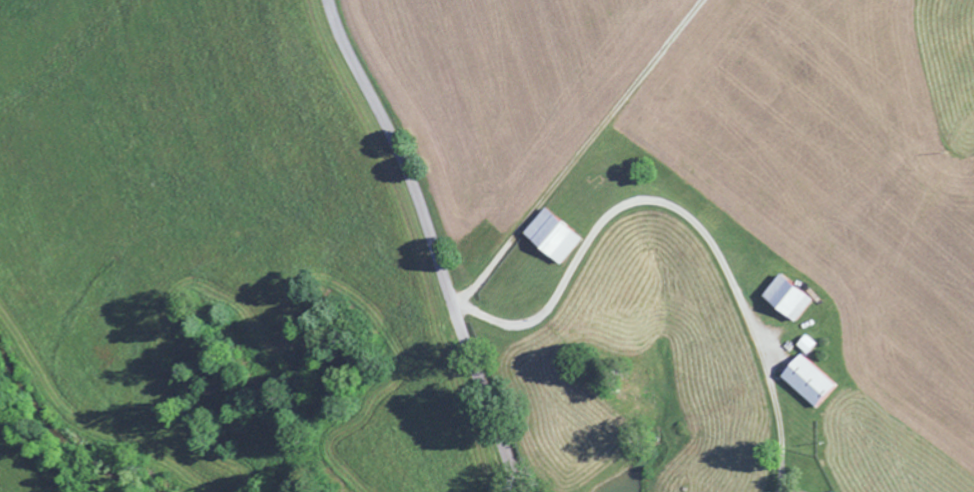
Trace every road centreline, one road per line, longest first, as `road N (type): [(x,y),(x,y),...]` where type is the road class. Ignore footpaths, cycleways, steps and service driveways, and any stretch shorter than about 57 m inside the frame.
road 1 (residential): [(531,491),(504,450),(397,153),(326,0)]

